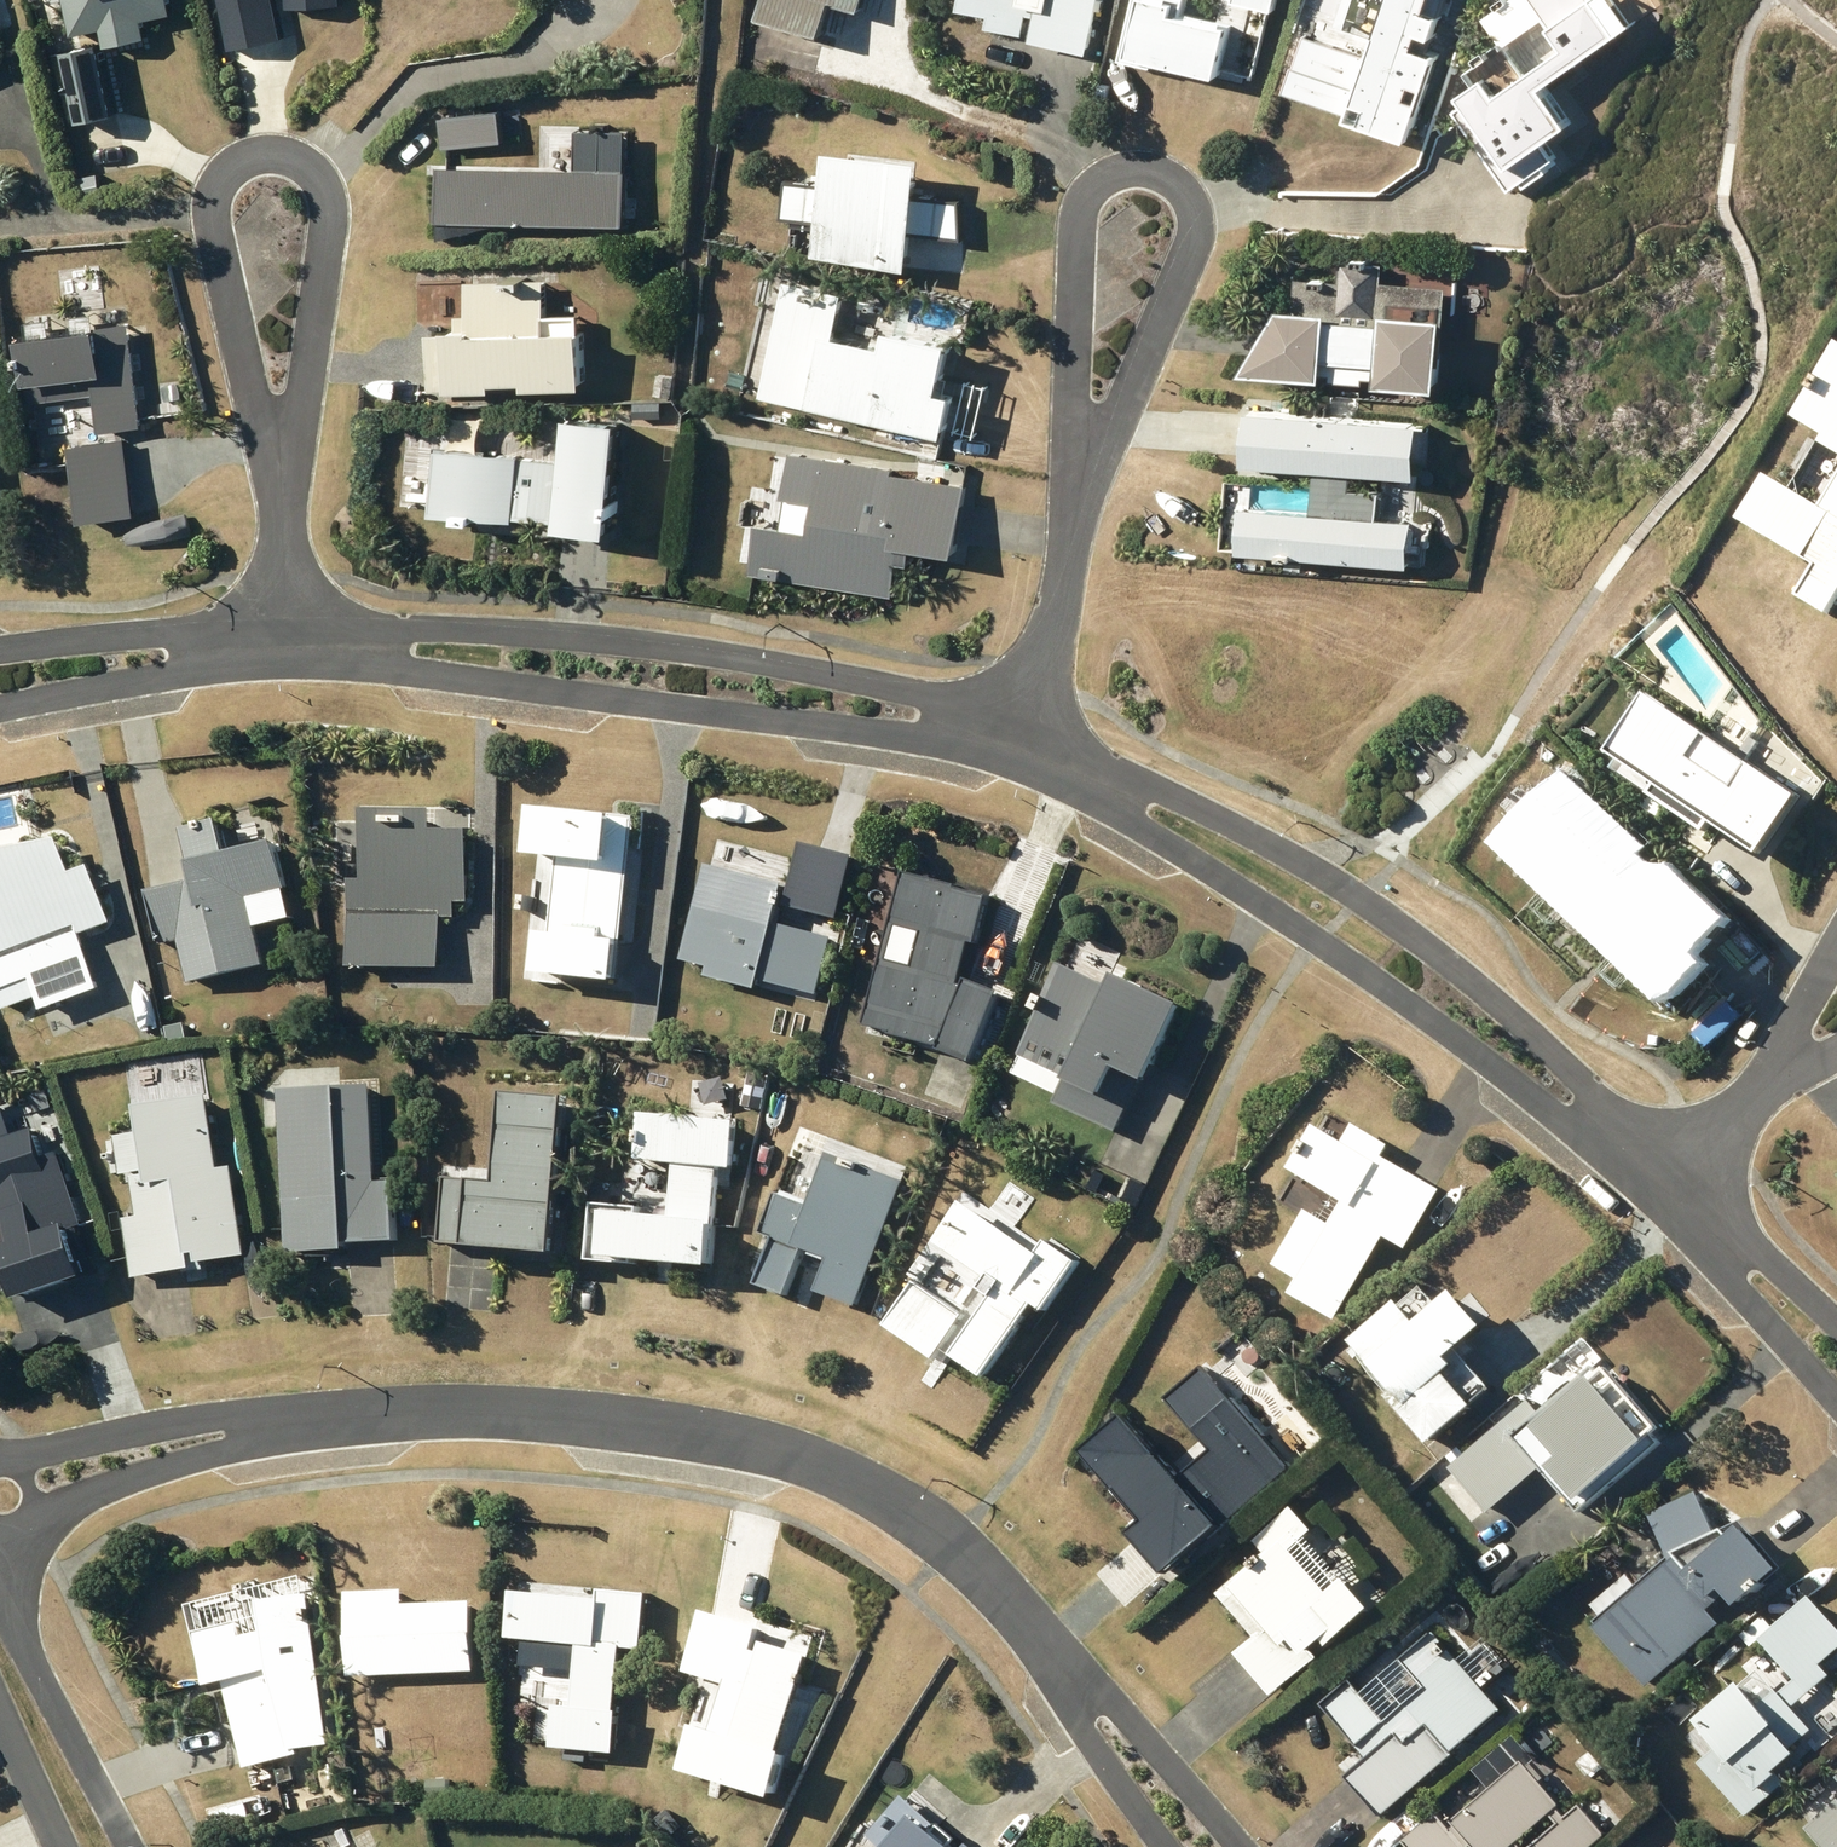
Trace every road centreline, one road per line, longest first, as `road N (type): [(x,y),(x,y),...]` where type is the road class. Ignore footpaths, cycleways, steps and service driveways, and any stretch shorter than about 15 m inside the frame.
road 1 (residential): [(1202,1846),(1000,1595),(946,1541),(826,1469),(765,1445),(594,1417),(409,1414),(222,1433),(60,1476),(0,1502)]
road 2 (residential): [(1018,746),(1096,778),(1336,917),(1661,1176)]
road 3 (residential): [(295,646),(481,652),(777,690),(897,710),(1018,746)]
road 4 (residential): [(1077,504),(1077,258),(1091,190),(1119,171),(1171,178),(1193,222),(1183,264)]
road 5 (residential): [(281,487),(211,239),(210,201),(243,161),(295,159),(320,183),(324,231)]
road 6 (residential): [(0,680),(295,646)]
road 7 (residential): [(1183,264),(1077,504)]
road 8 (residential): [(324,231),(281,487)]
road 9 (residential): [(1661,1176),(1836,1361)]
road 10 (residential): [(1077,504),(1018,746)]
road 11 (residential): [(0,1648),(98,1846)]
road 12 (residential): [(281,487),(295,646)]
road 13 (residential): [(1770,1081),(1836,945)]
road 14 (residential): [(1770,1081),(1661,1176)]

